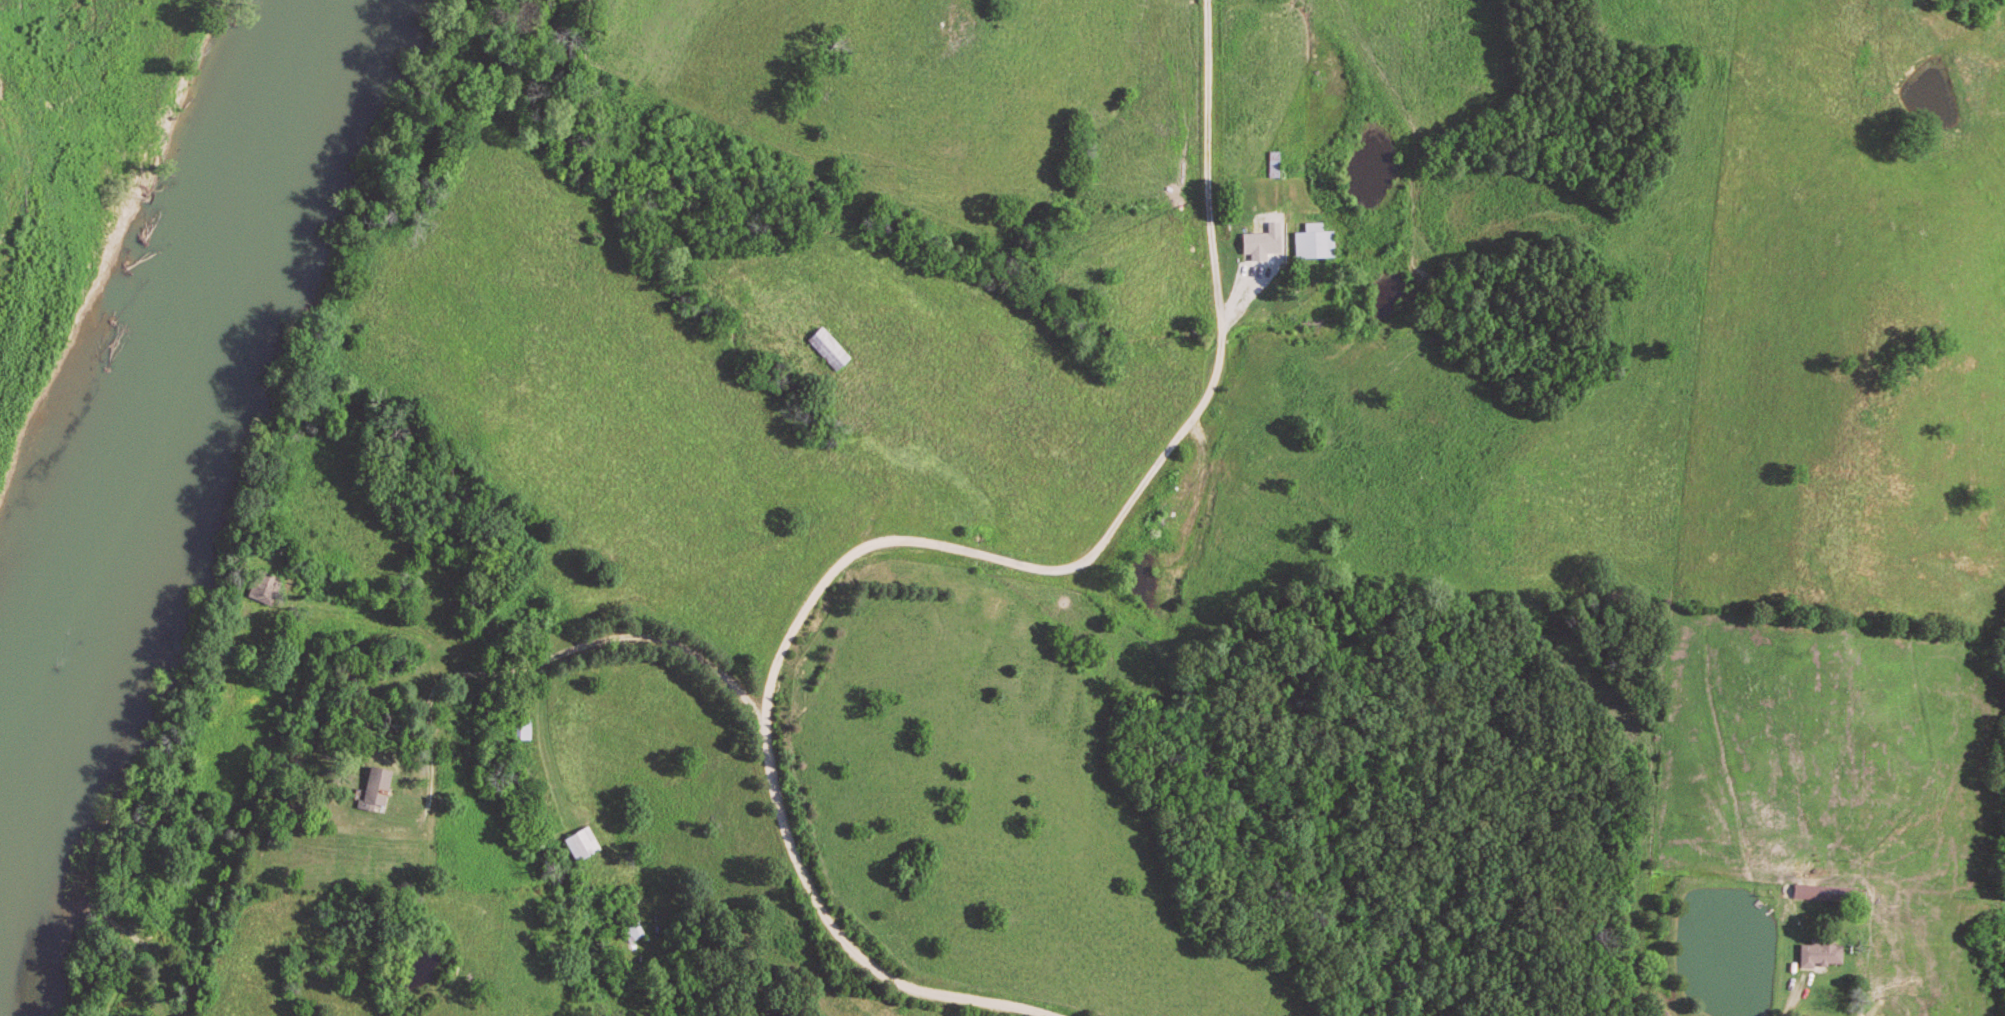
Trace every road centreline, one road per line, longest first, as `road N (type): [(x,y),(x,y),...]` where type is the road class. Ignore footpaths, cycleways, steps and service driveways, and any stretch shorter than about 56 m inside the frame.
road 1 (residential): [(191,1015),(280,718),(304,669),(328,650),(364,642),(430,666),(469,669),(643,632),(709,657),(755,702),(771,741),(794,862),(841,942),(889,986),(1033,1015)]
road 2 (residential): [(862,548),(920,539),(1077,568),(1094,555),(1216,371),(1223,323),(1207,233),(1205,0)]

